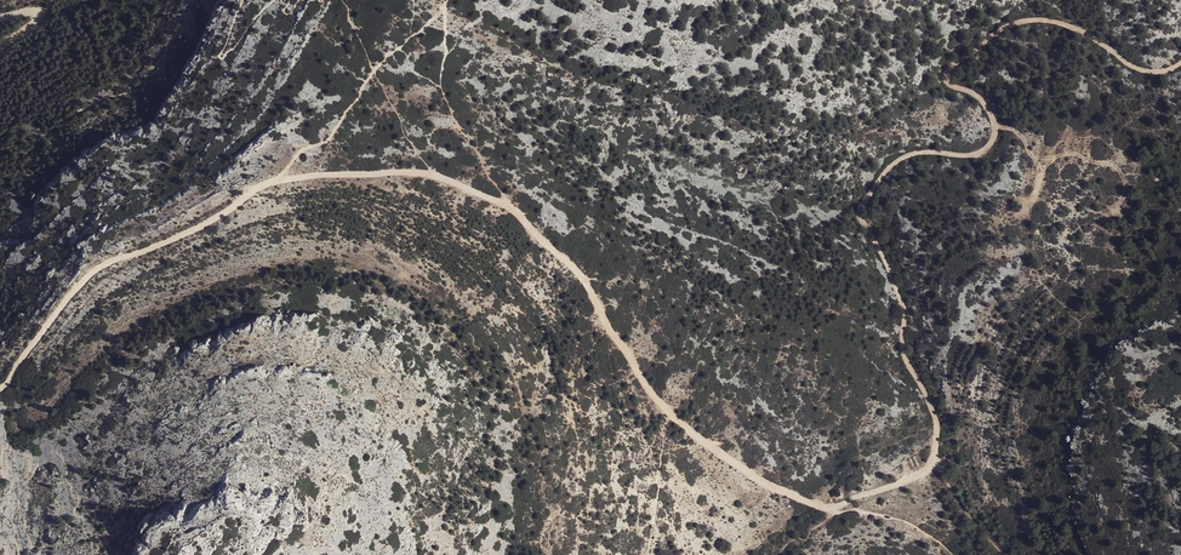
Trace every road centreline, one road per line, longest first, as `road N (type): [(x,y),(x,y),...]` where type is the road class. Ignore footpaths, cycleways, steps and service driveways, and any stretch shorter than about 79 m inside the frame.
road 1 (track): [(933,463),(936,418),(906,359),(904,308),(860,218),(863,203),(901,159),(969,155),(993,141),(987,106),(946,76),(1013,24),(1069,26),(1141,70),(1180,63)]
road 2 (track): [(509,206),(408,173),(267,184),(193,230),(91,273),(0,389)]
road 3 (track): [(832,509),(763,482),(670,414),(580,277),(509,206)]

